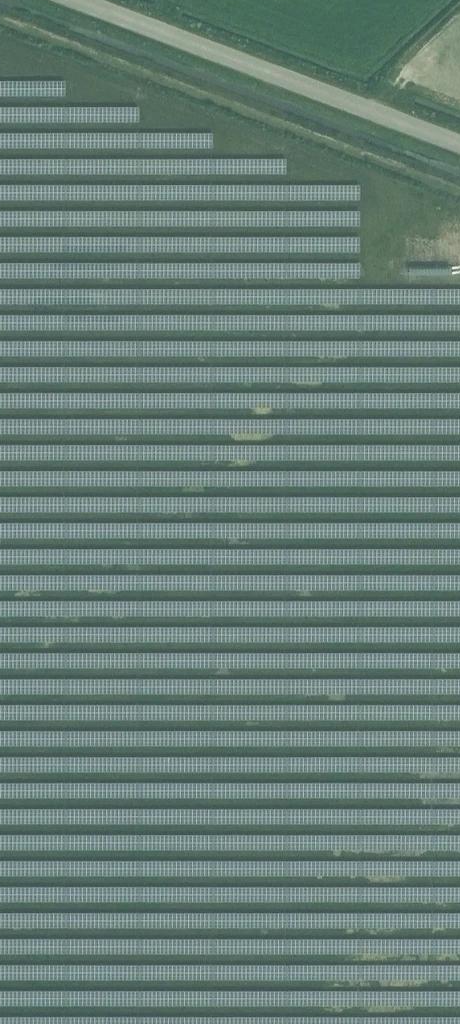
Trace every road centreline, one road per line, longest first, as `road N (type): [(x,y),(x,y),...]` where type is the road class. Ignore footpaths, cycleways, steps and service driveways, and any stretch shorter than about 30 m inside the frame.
road 1 (unclassified): [(459,142),(81,0)]

